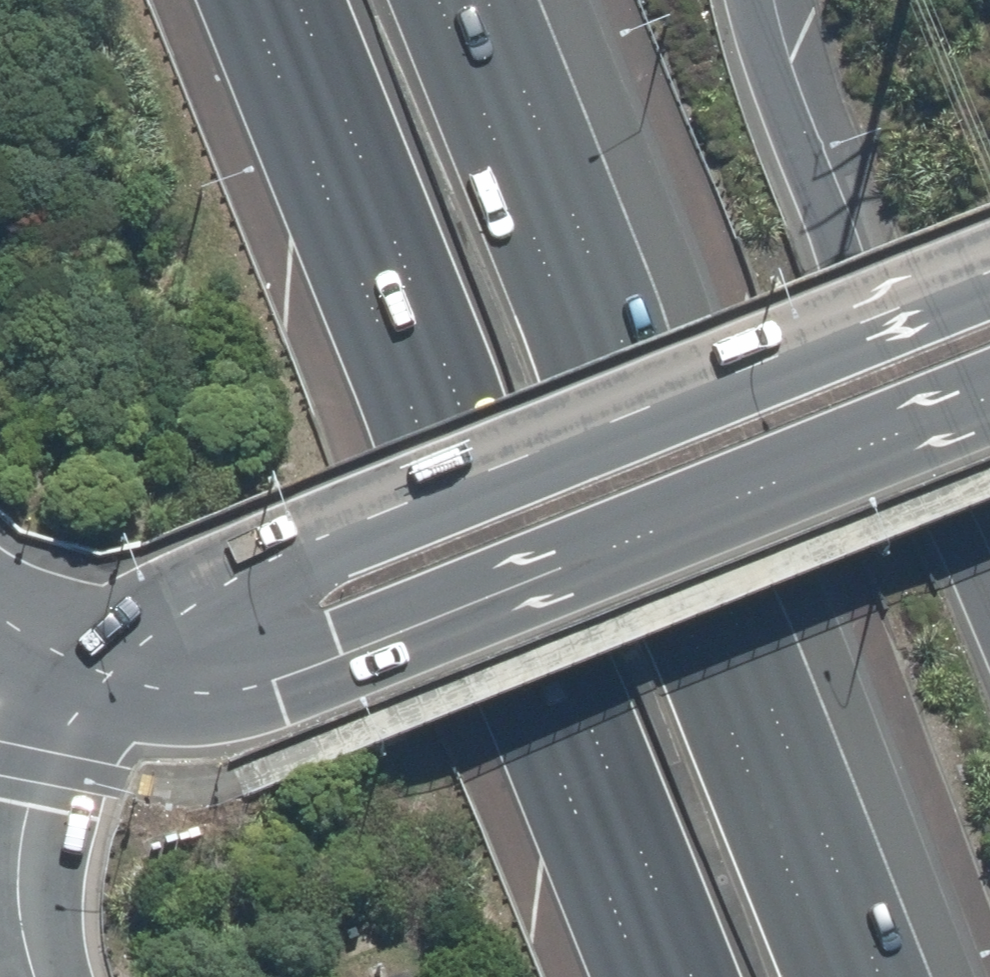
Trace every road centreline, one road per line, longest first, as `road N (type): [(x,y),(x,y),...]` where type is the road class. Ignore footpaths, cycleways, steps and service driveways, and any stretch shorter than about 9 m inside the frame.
road 1 (motorway): [(692,976),(299,0)]
road 2 (motorway): [(435,0),(827,976)]
road 3 (primary): [(75,666),(155,600),(247,560),(989,268)]
road 4 (primary): [(989,398),(272,681),(220,692),(159,688),(75,666)]
road 5 (motorway): [(773,0),(831,198),(989,596)]
road 6 (motorway): [(29,976),(19,921),(20,803),(48,714),(75,666)]

